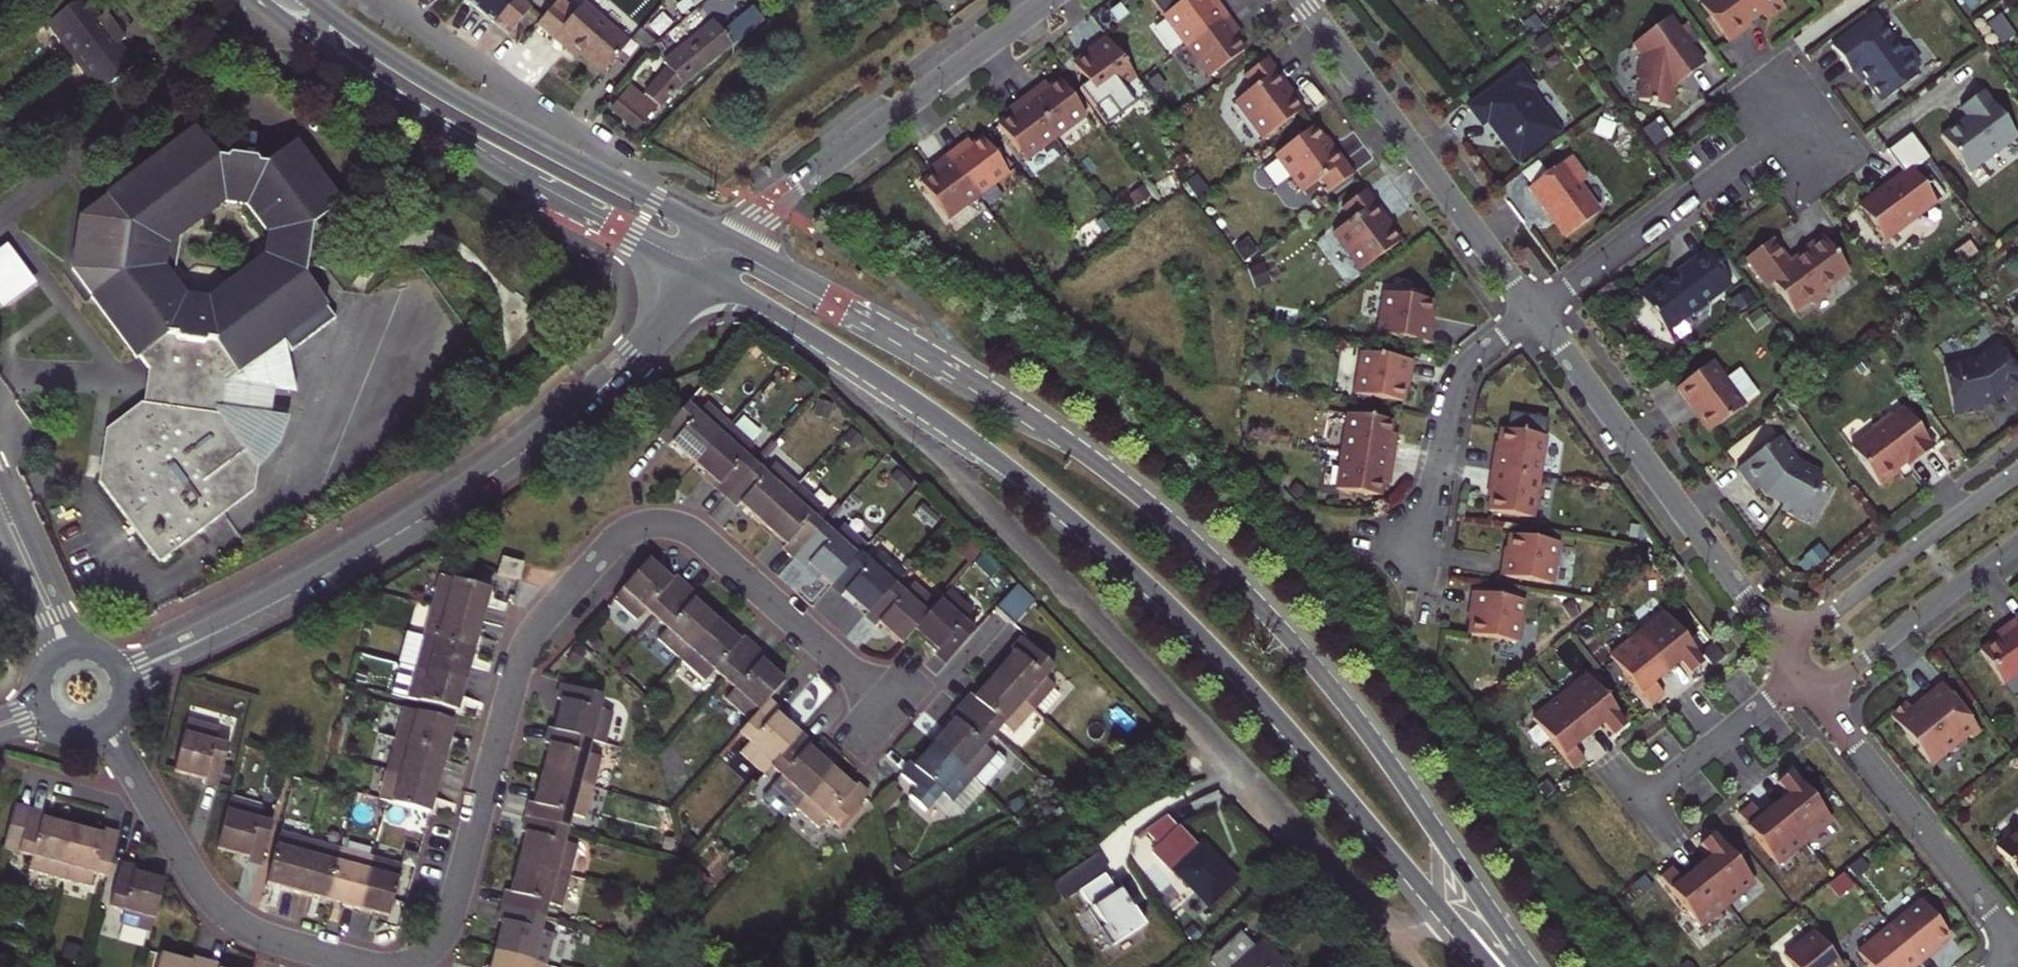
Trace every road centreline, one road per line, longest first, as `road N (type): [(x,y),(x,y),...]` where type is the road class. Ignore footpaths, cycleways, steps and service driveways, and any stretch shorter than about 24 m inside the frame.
road 1 (tertiary): [(713,276),(903,393),(1109,551),(1287,730),(1441,910)]
road 2 (tertiary): [(1441,840),(1297,647),(1161,514),(1014,407),(737,245)]
road 3 (residential): [(390,966),(422,958),(444,933),(531,629),(624,531),(656,522),(707,540),(896,709)]
road 4 (tertiary): [(713,276),(635,361),(517,457),(295,593),(115,676)]
road 5 (residential): [(951,469),(1390,929),(1412,928),(1441,910)]
road 6 (tertiary): [(320,45),(487,154),(713,276)]
road 7 (residential): [(1784,649),(1533,309)]
road 8 (residential): [(101,720),(219,908),(273,939),(388,966)]
road 9 (residential): [(1048,0),(786,195),(737,245)]
road 10 (residential): [(1533,309),(1301,0)]
road 11 (residential): [(1793,117),(1533,309)]
road 12 (residential): [(2017,947),(1819,692)]
road 13 (residential): [(2017,471),(1784,649)]
road 14 (residential): [(1407,556),(1433,503),(1461,372),(1533,309)]
road 15 (tertiary): [(537,139),(432,82),(313,0)]
road 16 (residential): [(1819,692),(2017,542)]
road 17 (tertiary): [(737,245),(537,139)]
road 18 (residential): [(99,659),(63,614),(0,474)]
road 19 (residential): [(1805,675),(1644,805)]
road 20 (tertiary): [(537,139),(482,69),(400,9)]
road 21 (residential): [(0,524),(48,633),(53,670)]
road 22 (tertiary): [(1529,966),(1441,840)]

